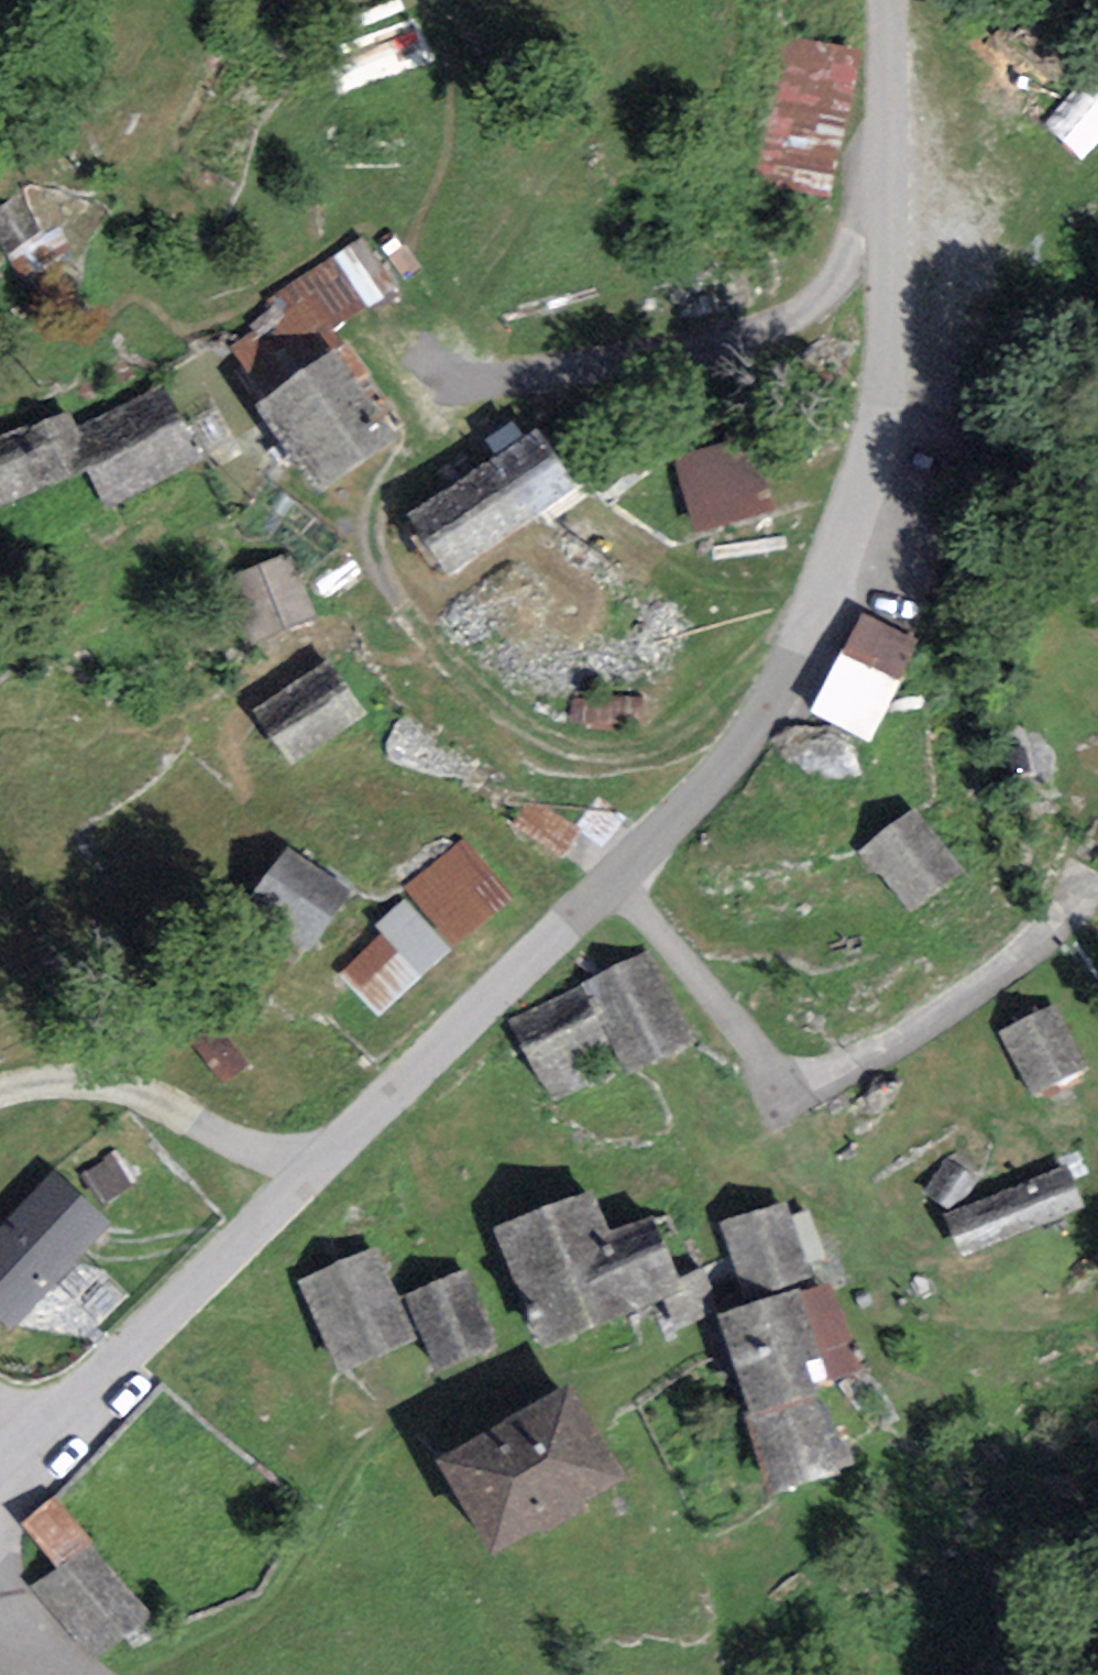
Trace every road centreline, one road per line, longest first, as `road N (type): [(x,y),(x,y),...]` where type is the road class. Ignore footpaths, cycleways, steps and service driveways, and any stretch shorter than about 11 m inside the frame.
road 1 (residential): [(886,0),(898,223),(888,368),(854,511),(769,712),(704,789),(0,1468)]
road 2 (track): [(452,373),(385,481),(370,529),(394,591),(492,703),(563,747),(611,750),(654,741),(749,677),(791,667)]
road 3 (track): [(583,905),(461,808),(346,804),(268,822),(71,928)]
road 4 (track): [(618,871),(767,1065),(802,1079),(938,1015),(1041,934)]
road 5 (track): [(452,373),(522,219),(561,164),(673,42)]
road 6 (residential): [(0,1576),(24,1637),(80,1674)]

